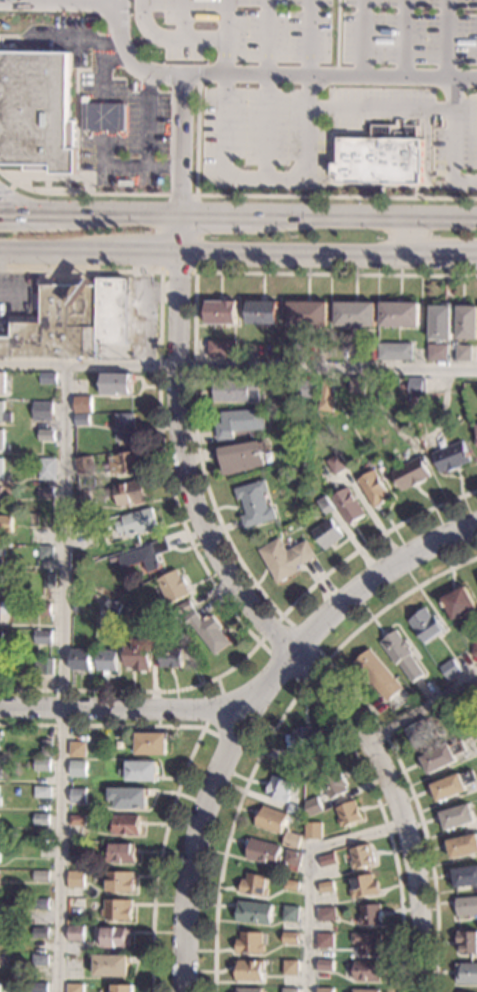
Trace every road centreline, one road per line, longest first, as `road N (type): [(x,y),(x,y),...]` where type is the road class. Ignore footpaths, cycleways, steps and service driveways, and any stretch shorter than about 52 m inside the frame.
road 1 (residential): [(476,526),(409,557),(350,597),(239,716),(0,712)]
road 2 (residential): [(296,651),(229,583),(190,495),(175,405),(177,253)]
road 3 (residential): [(417,991),(418,920),(404,828),(368,736),(296,651)]
road 4 (residential): [(182,991),(196,837),(239,716)]
road 5 (primary): [(177,253),(427,256)]
road 6 (primary): [(476,219),(249,216)]

